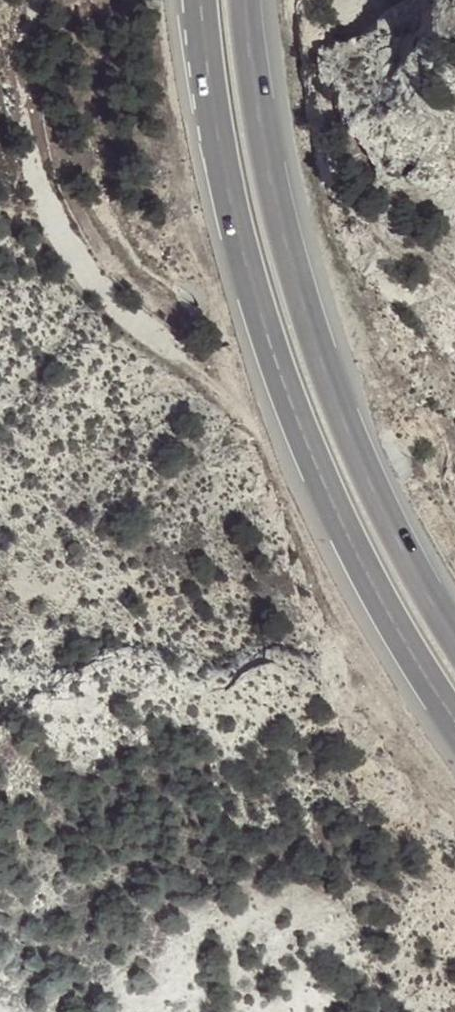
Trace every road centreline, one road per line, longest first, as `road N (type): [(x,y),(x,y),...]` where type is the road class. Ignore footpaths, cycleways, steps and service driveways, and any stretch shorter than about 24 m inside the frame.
road 1 (trunk): [(454,635),(413,566),(329,375),(270,176),(244,0)]
road 2 (trunk): [(213,119),(250,281),(308,451),(356,555),(454,718)]
road 3 (trunk): [(191,0),(213,119)]

